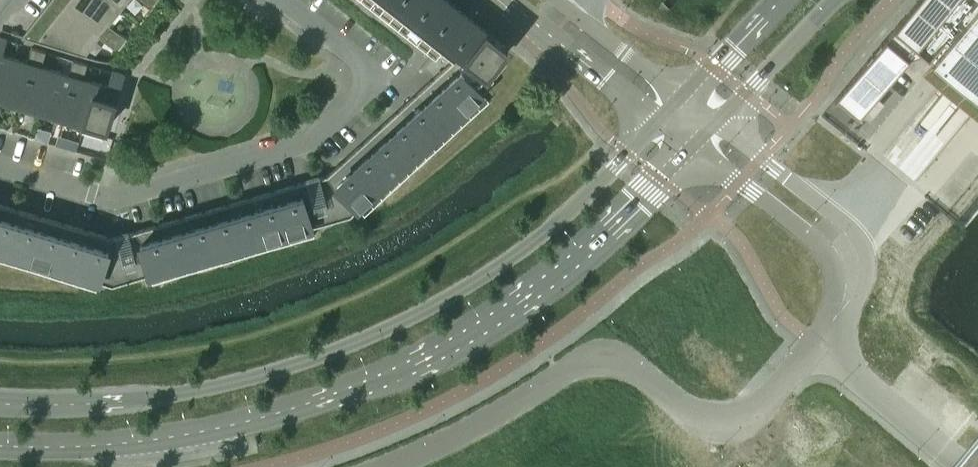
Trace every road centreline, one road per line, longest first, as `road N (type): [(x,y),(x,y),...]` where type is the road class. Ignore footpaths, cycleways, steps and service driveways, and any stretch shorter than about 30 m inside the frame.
road 1 (tertiary): [(0,444),(202,431),(346,388),(463,333),(565,262),(688,149)]
road 2 (tertiary): [(656,122),(534,243),(442,304),(336,354),(195,396),(0,403)]
road 3 (residential): [(282,0),(375,81),(330,136),(125,199),(0,166)]
road 4 (residential): [(381,466),(497,414),(587,357),(631,364),(700,417),(740,425),(817,348)]
road 5 (residential): [(833,325),(868,278),(858,239),(714,122)]
road 6 (residential): [(688,149),(814,240),(833,266),(833,325)]
road 7 (residential): [(496,0),(656,122)]
road 8 (tertiary): [(714,122),(830,0)]
road 9 (residential): [(941,452),(817,348)]
road 10 (tertiary): [(775,0),(680,97)]
road 11 (residential): [(680,97),(577,18)]

